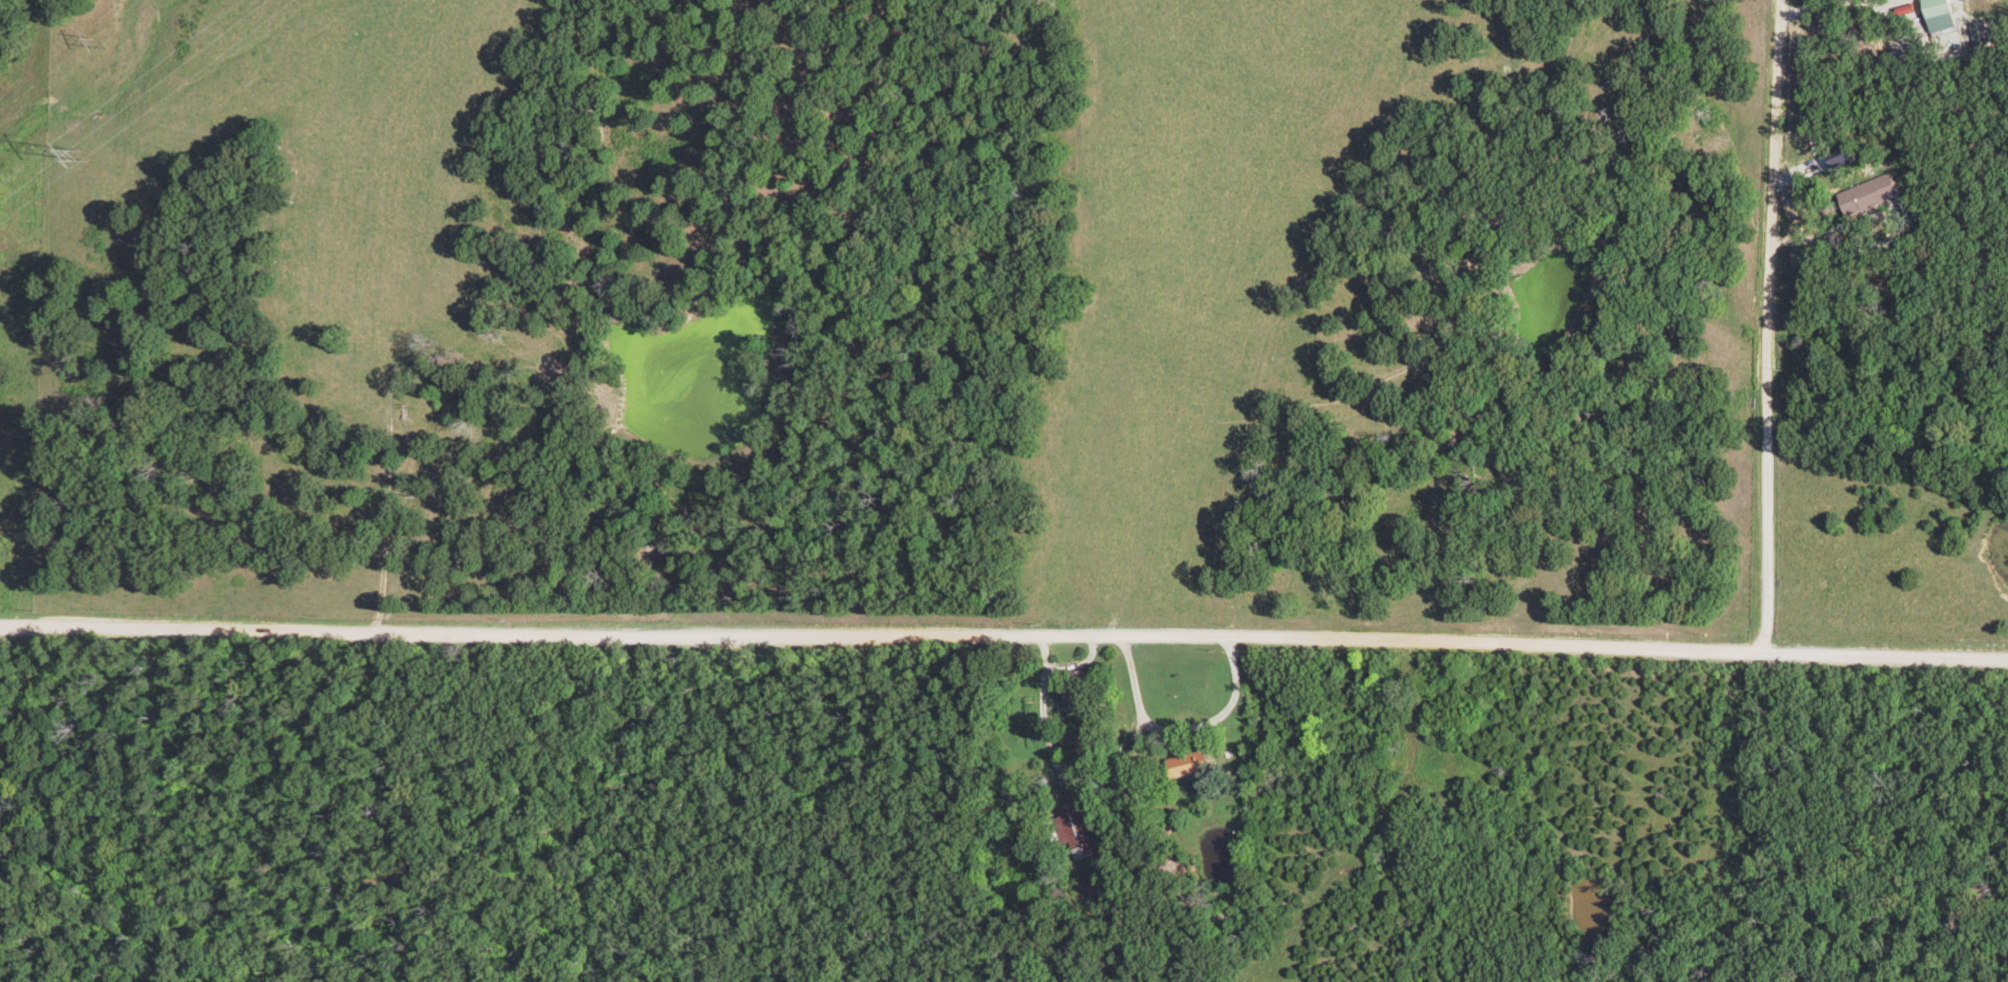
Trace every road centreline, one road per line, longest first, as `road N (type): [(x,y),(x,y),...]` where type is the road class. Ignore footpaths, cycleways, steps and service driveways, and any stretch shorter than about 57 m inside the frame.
road 1 (residential): [(2007,655),(1346,636),(0,622)]

